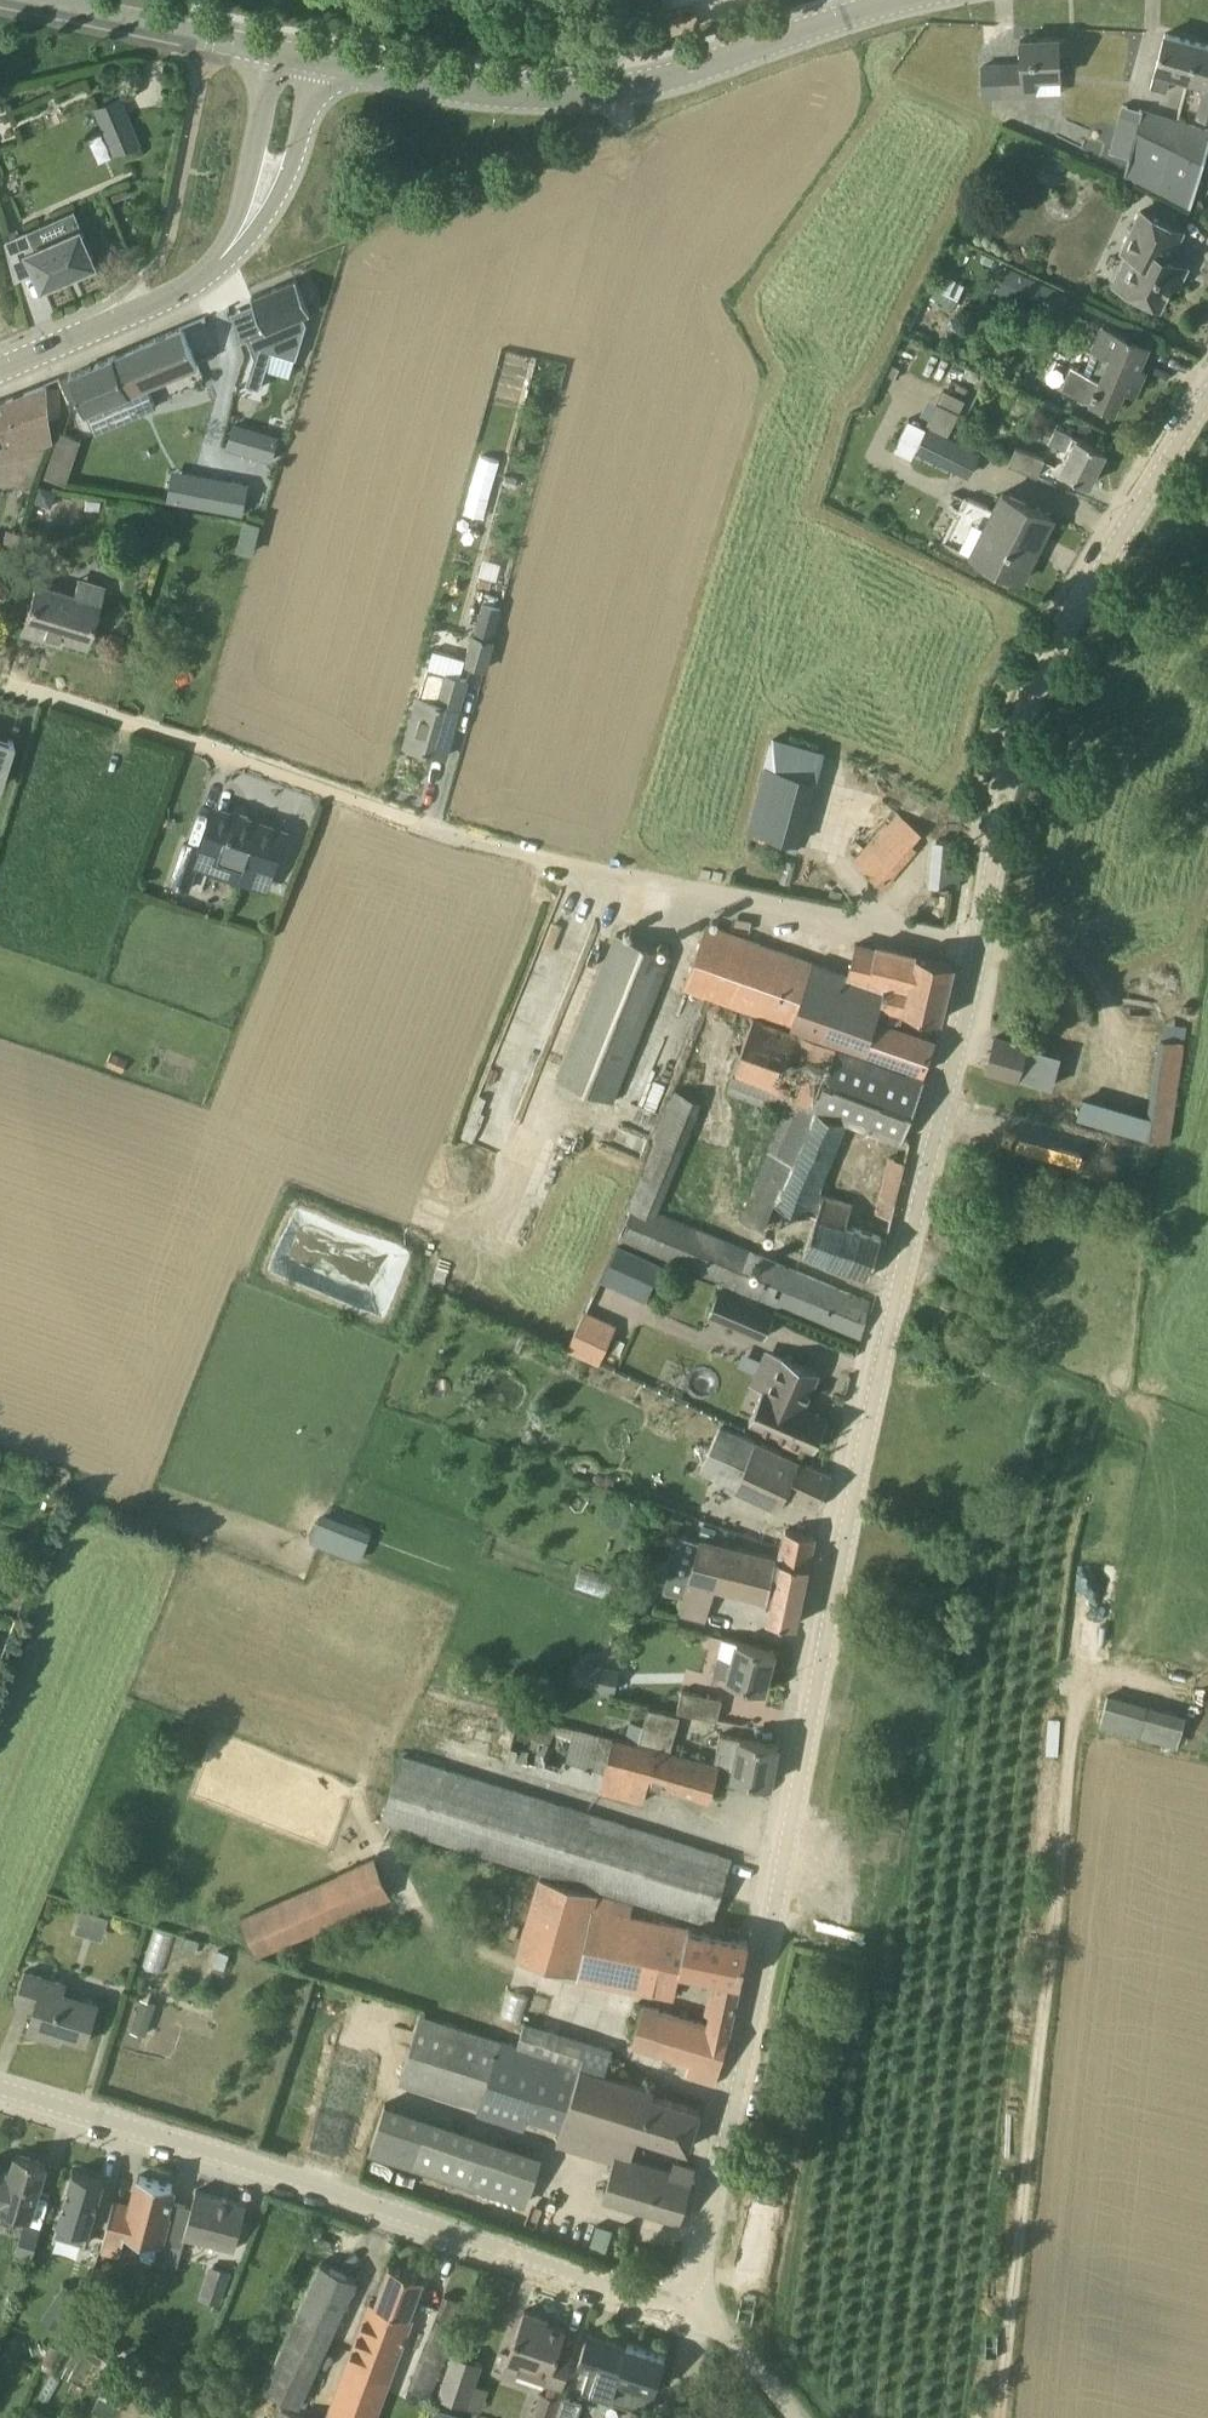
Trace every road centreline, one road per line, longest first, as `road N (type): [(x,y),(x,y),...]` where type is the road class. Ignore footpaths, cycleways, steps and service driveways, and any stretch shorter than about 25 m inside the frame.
road 1 (residential): [(677,2294),(701,2257),(767,1969),(904,1261),(980,948)]
road 2 (residential): [(980,948),(472,842),(0,681)]
road 3 (track): [(1160,1686),(1113,1674),(1089,1683),(1073,1722),(1001,2417)]
road 4 (residential): [(677,2294),(638,2296),(0,2095)]
road 5 (residential): [(980,948),(999,775),(1036,665),(1207,388)]
road 6 (residential): [(317,62),(480,93),(577,96),(673,78),(905,0)]
road 7 (tertiary): [(175,299),(239,260),(276,212),(317,62)]
road 8 (tertiary): [(273,53),(246,190),(231,225),(175,299)]
road 9 (unclassified): [(273,53),(27,0)]
road 10 (tertiary): [(175,299),(0,371)]
road 11 (residential): [(798,2417),(677,2294)]

